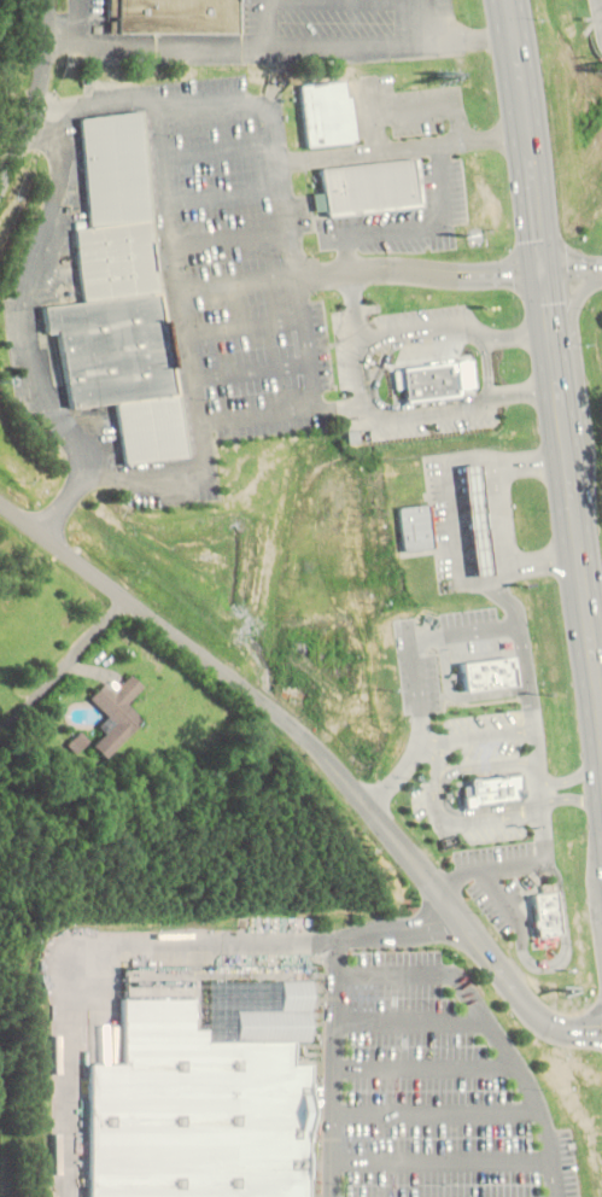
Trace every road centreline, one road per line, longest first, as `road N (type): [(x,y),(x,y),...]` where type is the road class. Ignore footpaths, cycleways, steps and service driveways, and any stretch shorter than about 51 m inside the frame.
road 1 (secondary): [(0,502),(297,728),(543,1015),(559,1026),(601,1031)]
road 2 (primary): [(601,728),(507,0)]
road 3 (tertiary): [(0,176),(40,77),(44,0)]

